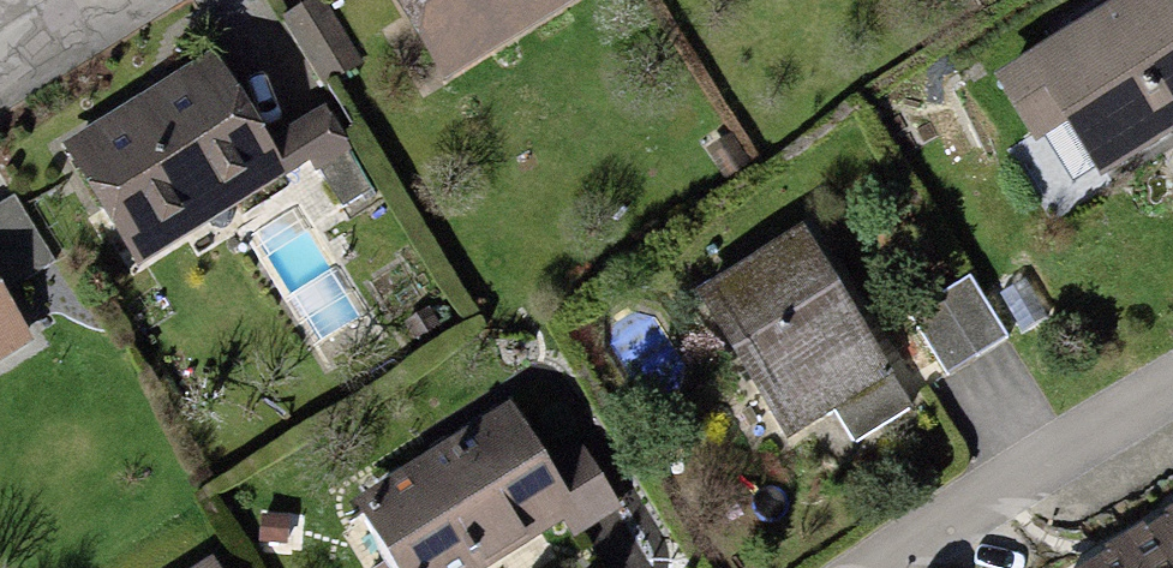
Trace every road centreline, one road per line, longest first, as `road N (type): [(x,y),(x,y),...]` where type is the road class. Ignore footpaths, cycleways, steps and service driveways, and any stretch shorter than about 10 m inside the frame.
road 1 (residential): [(887,567),(1172,386)]

